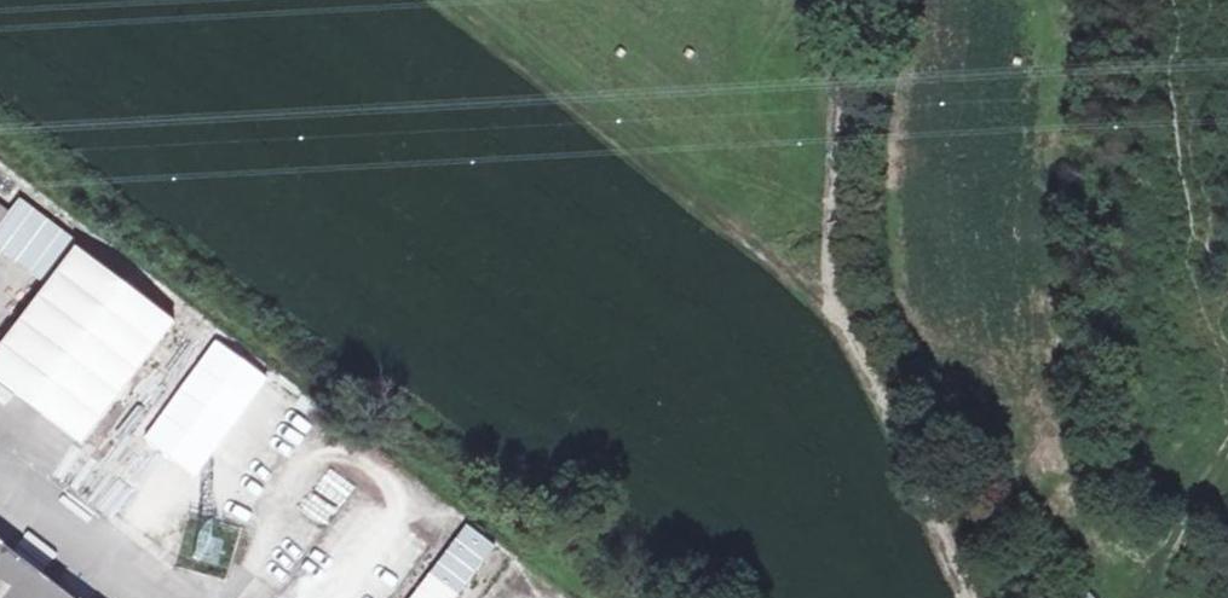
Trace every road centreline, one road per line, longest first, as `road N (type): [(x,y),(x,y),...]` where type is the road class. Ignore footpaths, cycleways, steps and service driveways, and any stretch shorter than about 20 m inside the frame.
road 1 (track): [(977,597),(837,282),(858,0)]

